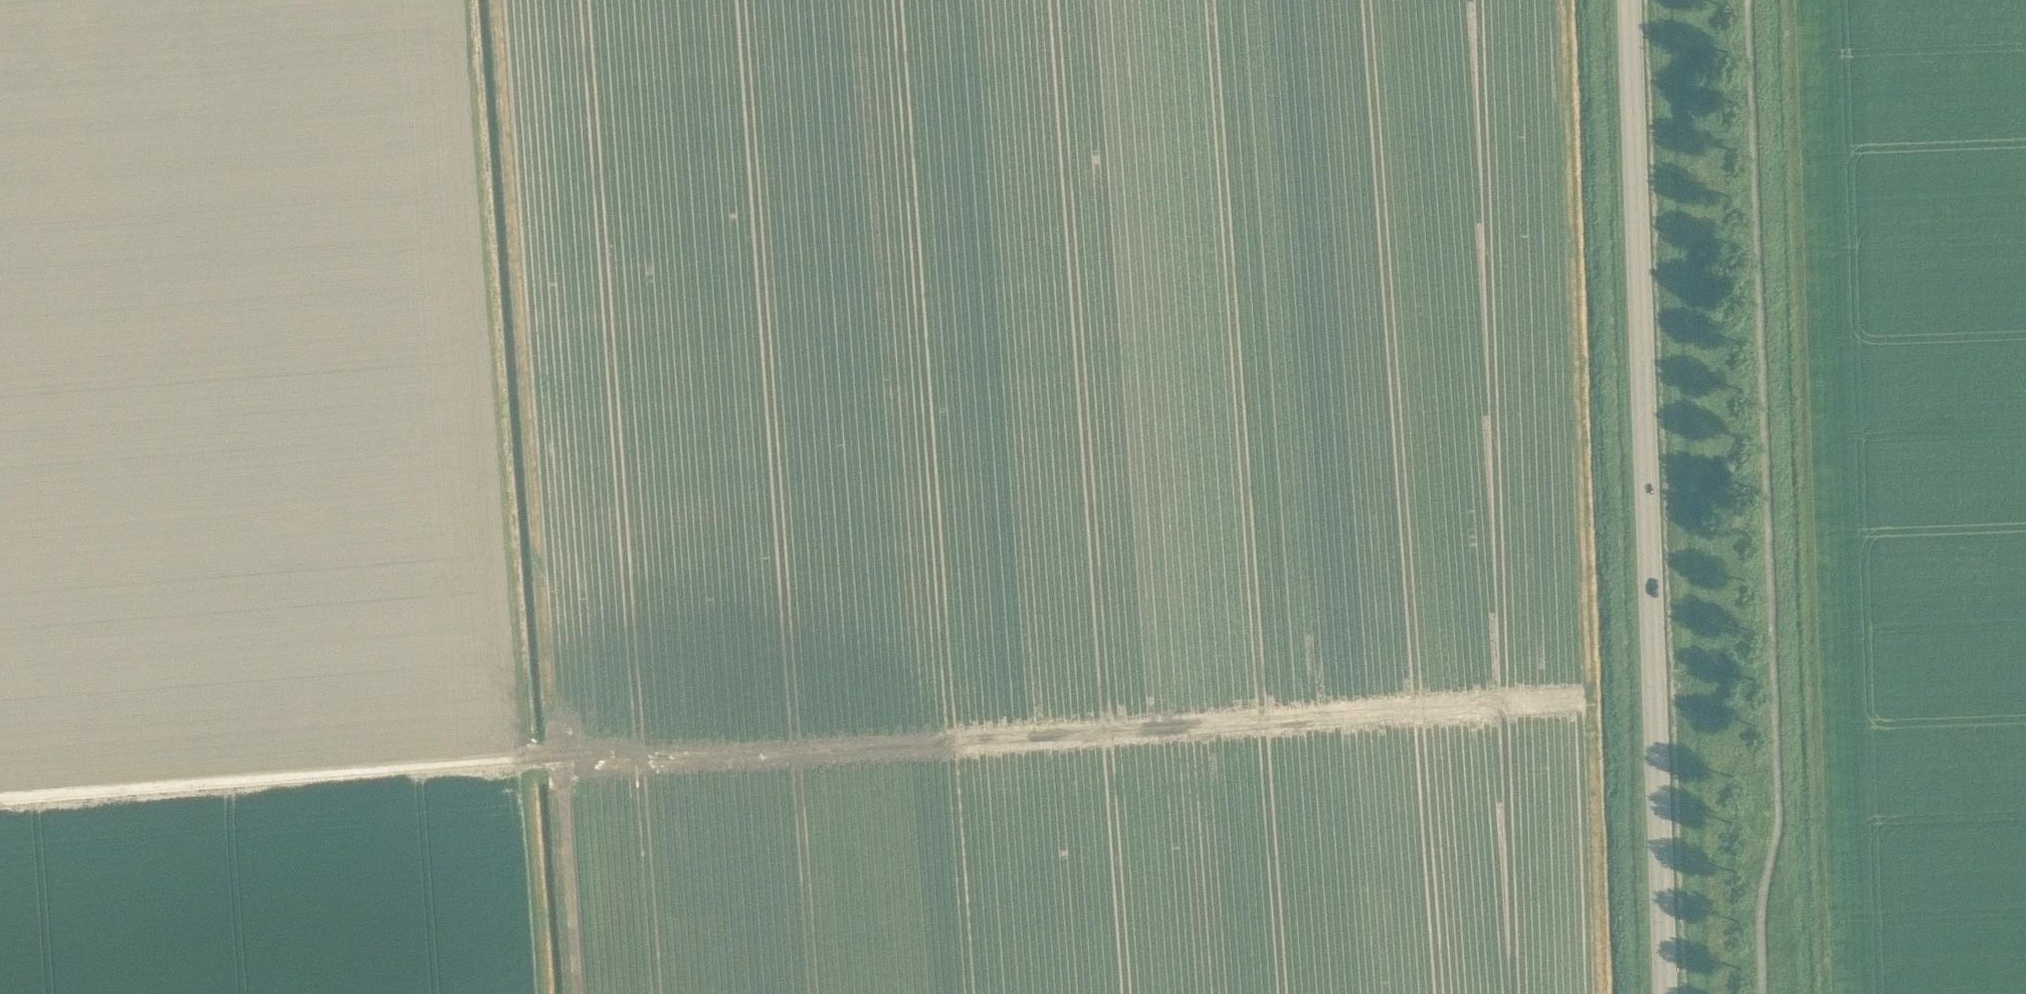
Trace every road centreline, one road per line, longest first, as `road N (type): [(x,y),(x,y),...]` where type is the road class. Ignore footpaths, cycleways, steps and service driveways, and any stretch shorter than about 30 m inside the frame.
road 1 (secondary): [(1659,993),(1625,0)]

